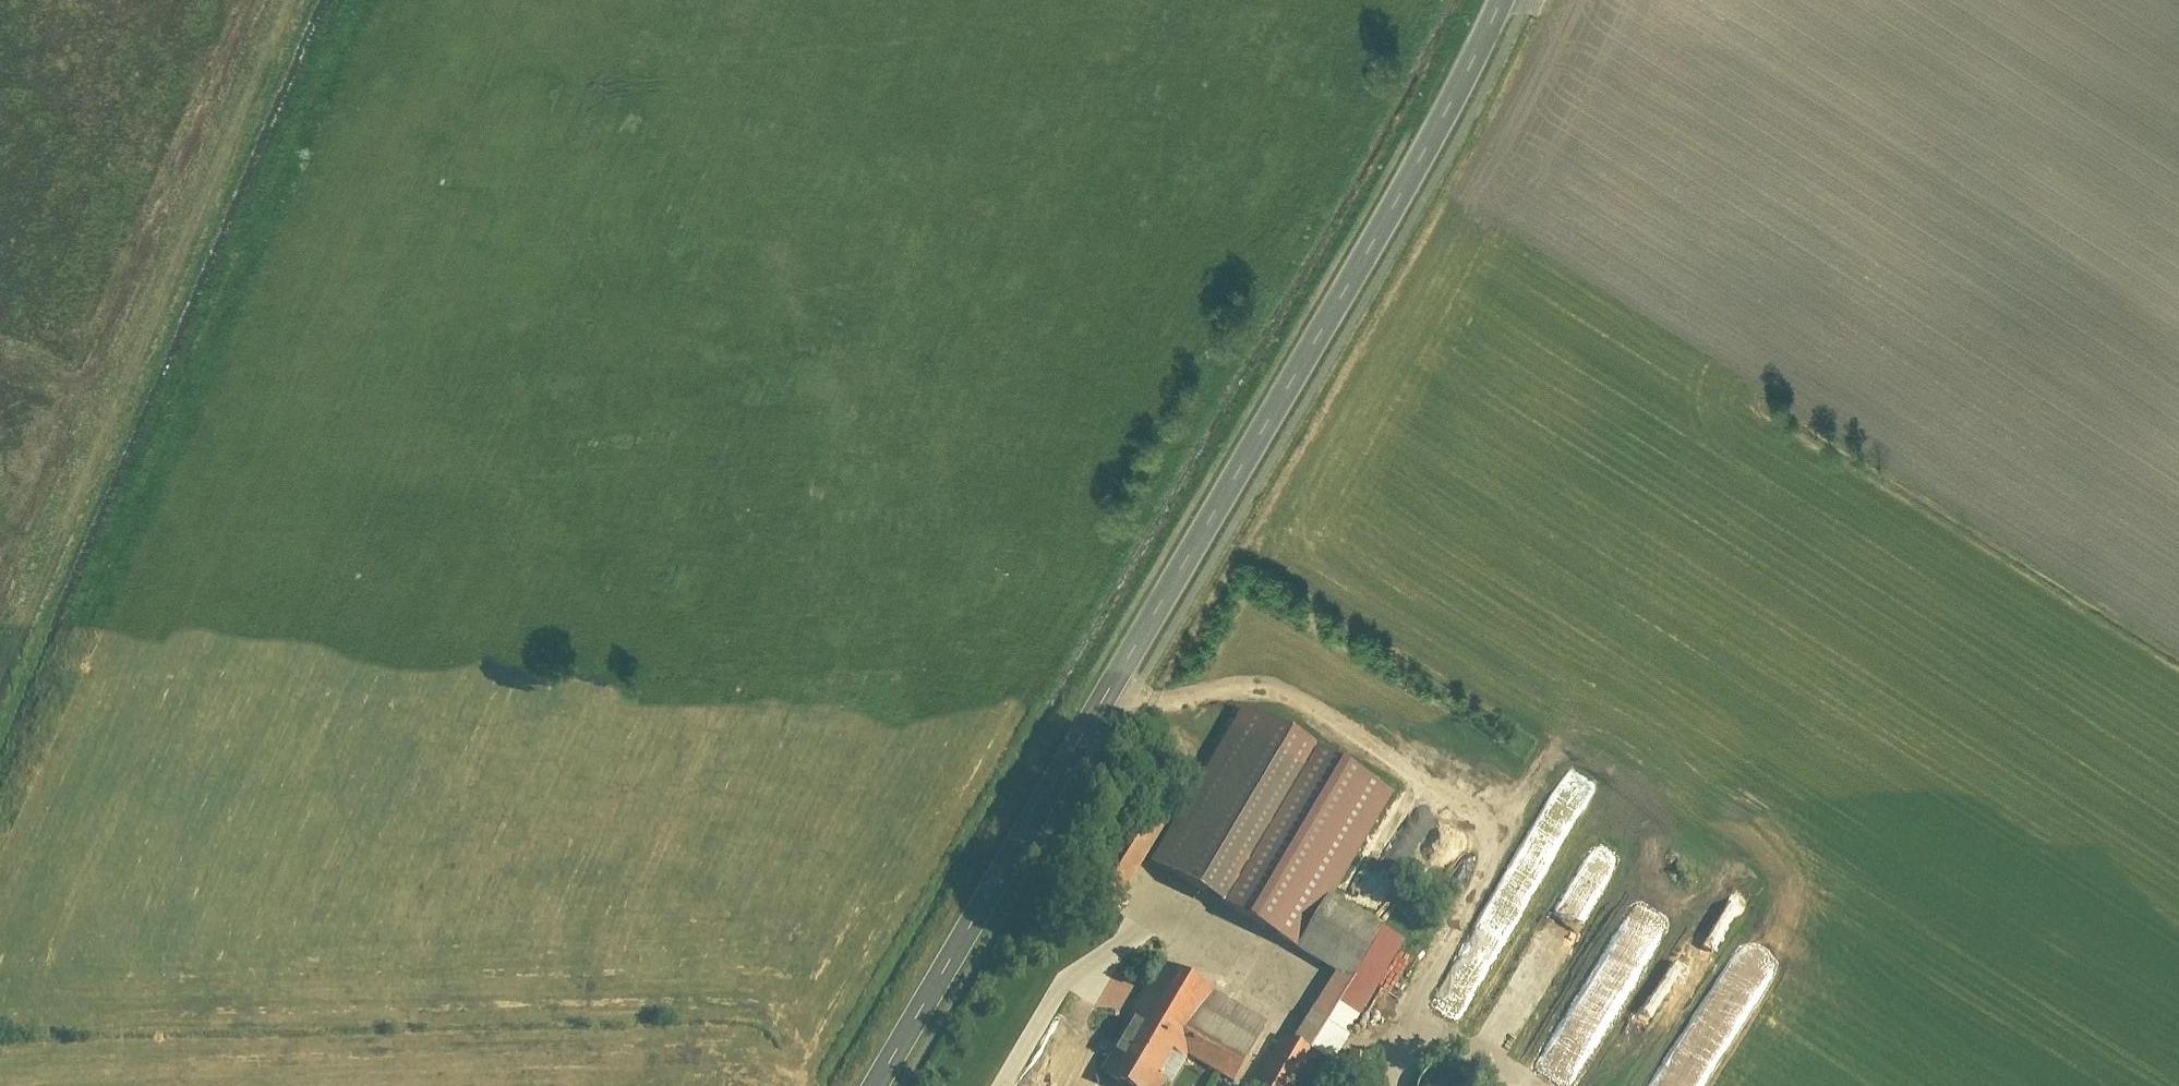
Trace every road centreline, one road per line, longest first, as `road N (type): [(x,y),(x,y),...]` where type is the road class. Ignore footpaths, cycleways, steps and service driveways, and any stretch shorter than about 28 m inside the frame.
road 1 (tertiary): [(874,1085),(1442,112),(1498,0)]
road 2 (track): [(1042,1085),(1129,929)]

